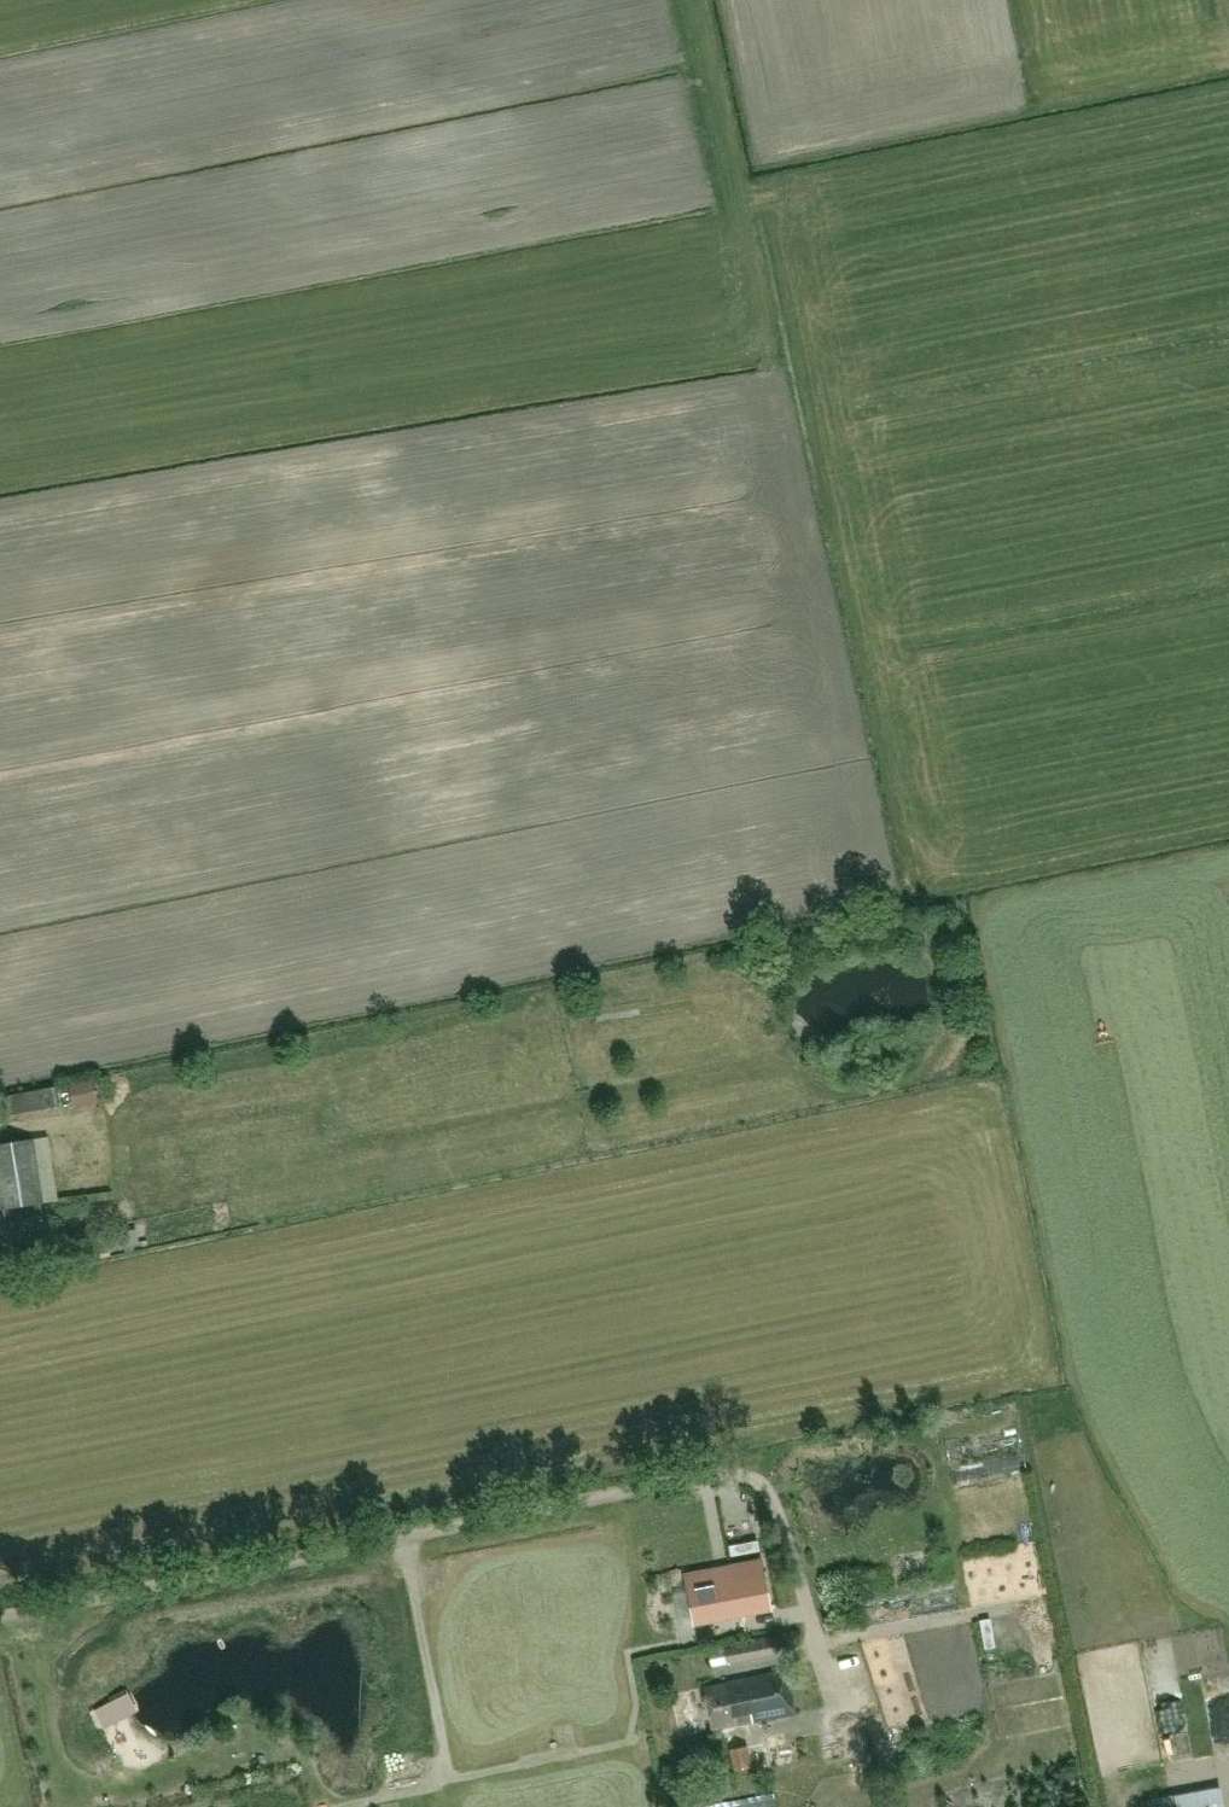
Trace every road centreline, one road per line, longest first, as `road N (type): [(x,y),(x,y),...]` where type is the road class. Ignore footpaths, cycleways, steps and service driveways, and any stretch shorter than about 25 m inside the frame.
road 1 (track): [(0,1612),(708,1461),(746,1470),(758,1497),(811,1758)]

